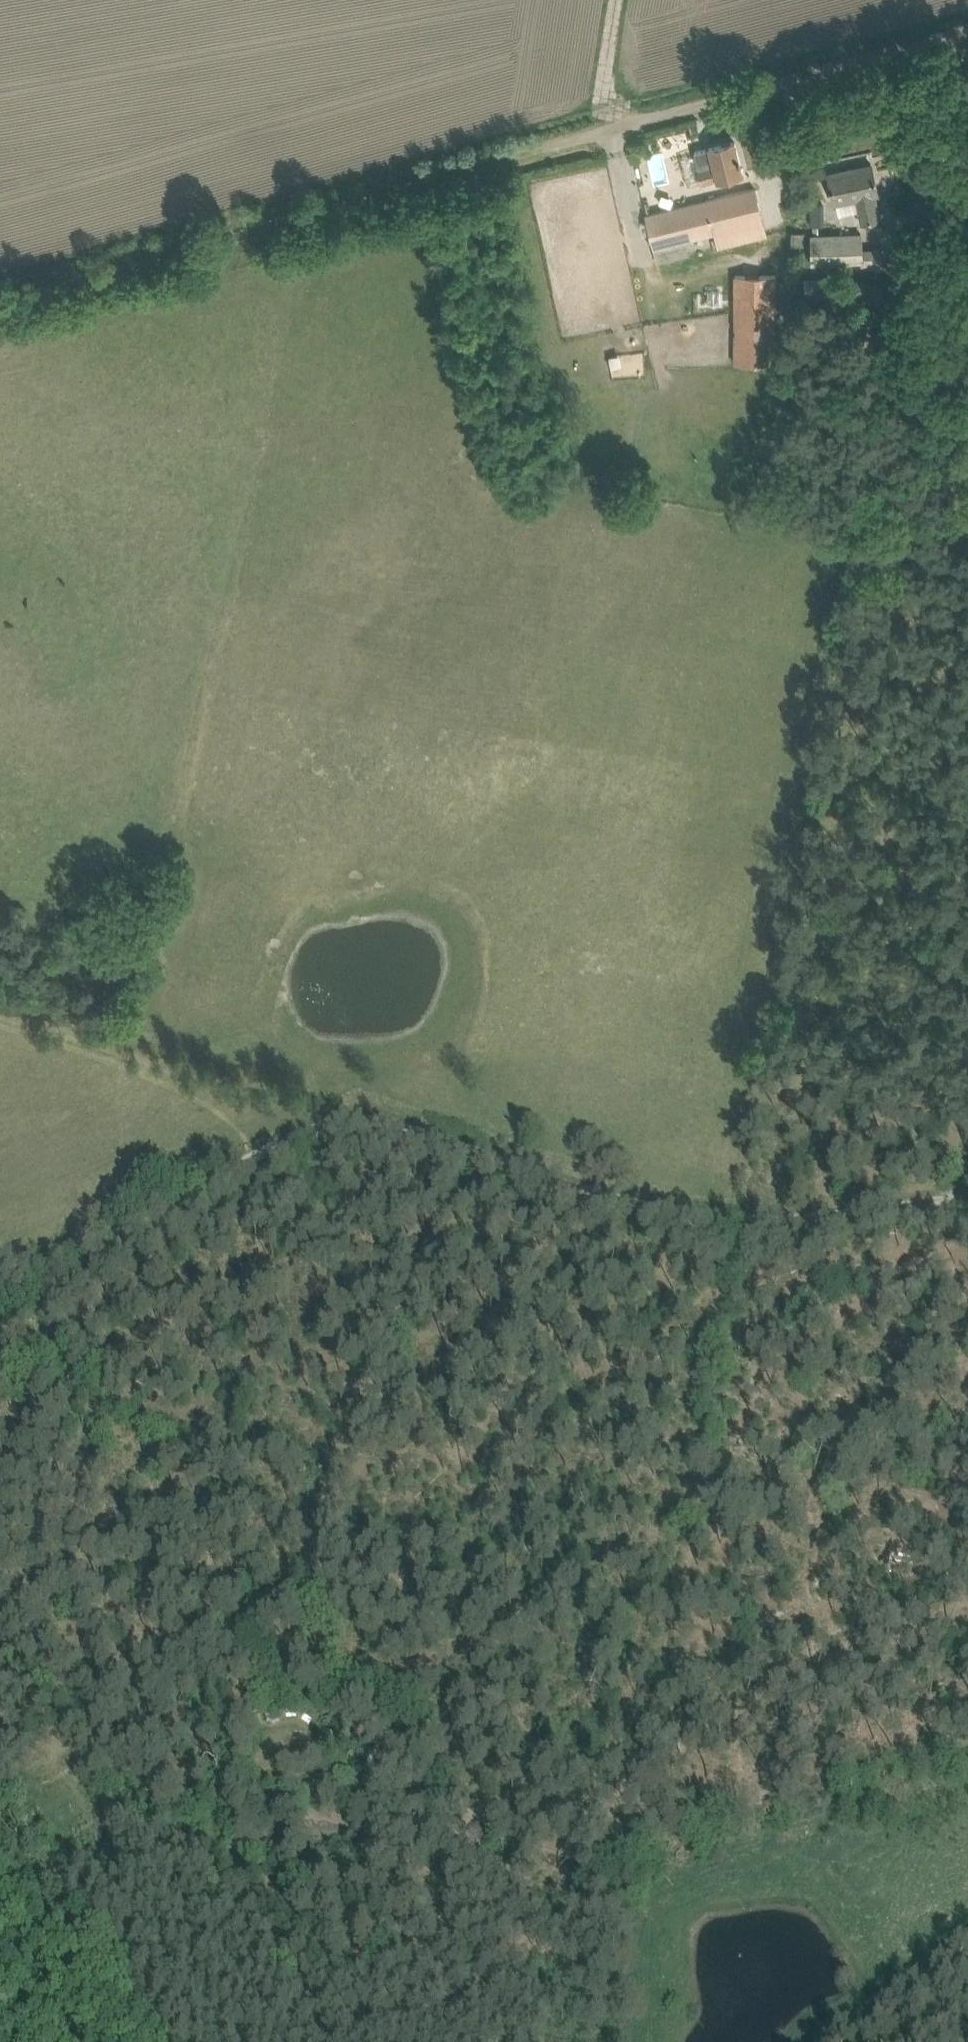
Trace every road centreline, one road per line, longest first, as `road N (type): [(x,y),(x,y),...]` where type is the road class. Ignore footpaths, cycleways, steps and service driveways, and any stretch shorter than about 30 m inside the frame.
road 1 (track): [(0,1274),(352,1099),(747,1222),(967,1182)]
road 2 (track): [(0,305),(635,154)]
road 3 (unclassified): [(635,154),(967,53)]
road 4 (track): [(622,0),(610,76),(635,154)]

